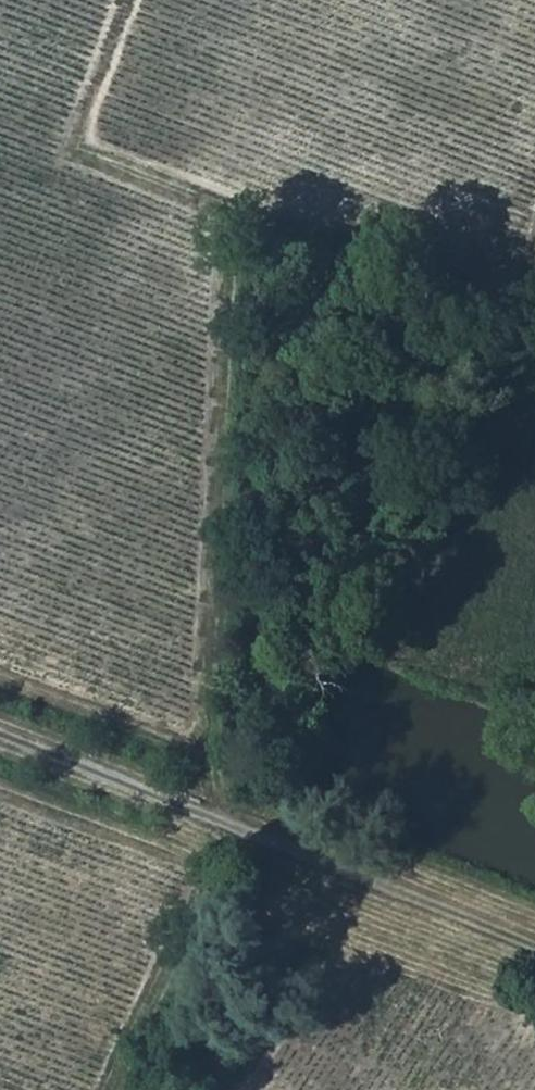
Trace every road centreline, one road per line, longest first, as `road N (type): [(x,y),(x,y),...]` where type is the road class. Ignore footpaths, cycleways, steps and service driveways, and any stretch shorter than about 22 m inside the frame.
road 1 (track): [(228,821),(217,770),(233,246),(221,209),(206,198),(89,153),(92,104),(130,0)]
road 2 (residential): [(0,732),(534,943)]
road 3 (track): [(534,298),(221,209)]
road 4 (track): [(228,821),(209,904),(117,1089)]

